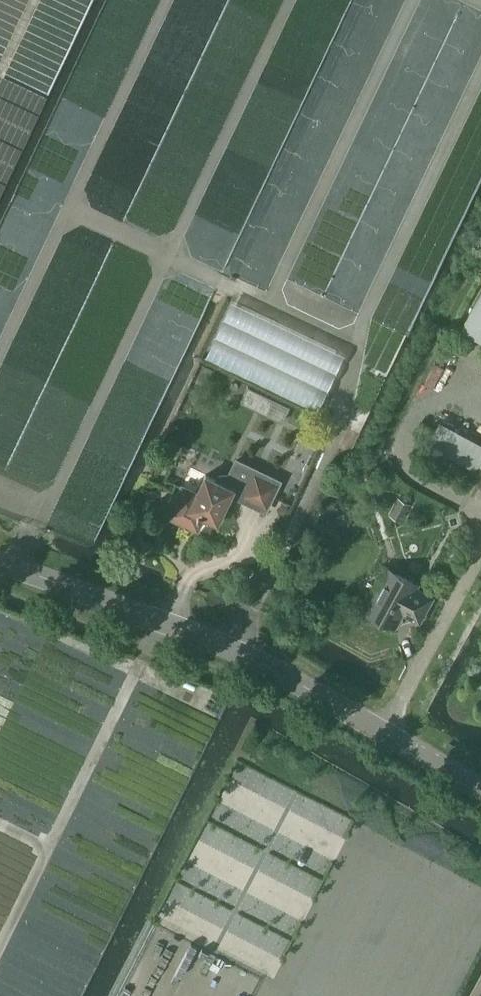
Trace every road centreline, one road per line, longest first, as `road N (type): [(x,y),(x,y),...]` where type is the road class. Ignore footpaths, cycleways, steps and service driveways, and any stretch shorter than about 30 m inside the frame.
road 1 (unclassified): [(480,792),(282,675),(0,561)]

